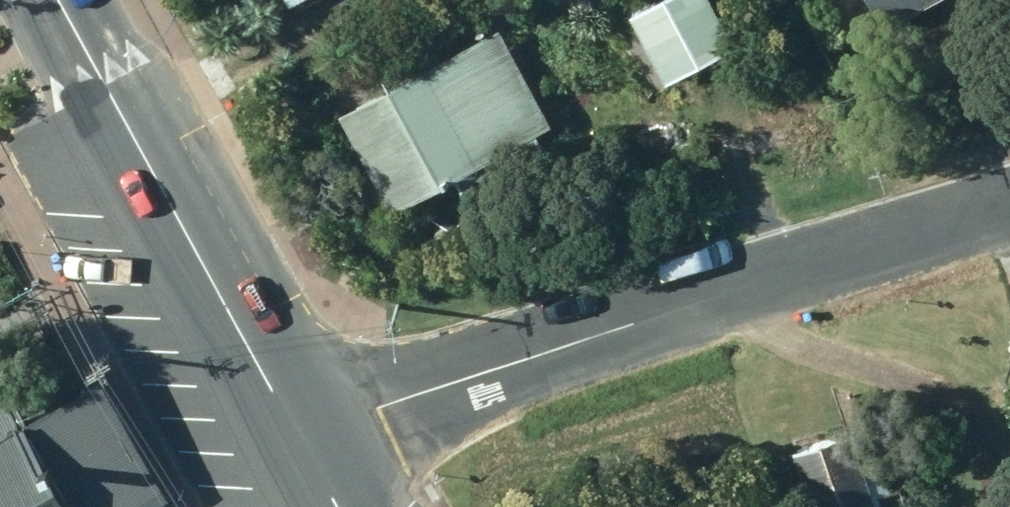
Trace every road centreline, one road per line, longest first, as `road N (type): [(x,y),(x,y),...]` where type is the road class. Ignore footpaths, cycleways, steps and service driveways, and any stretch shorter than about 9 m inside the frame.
road 1 (residential): [(297,454),(534,360),(1009,207)]
road 2 (secondary): [(297,454),(55,0)]

